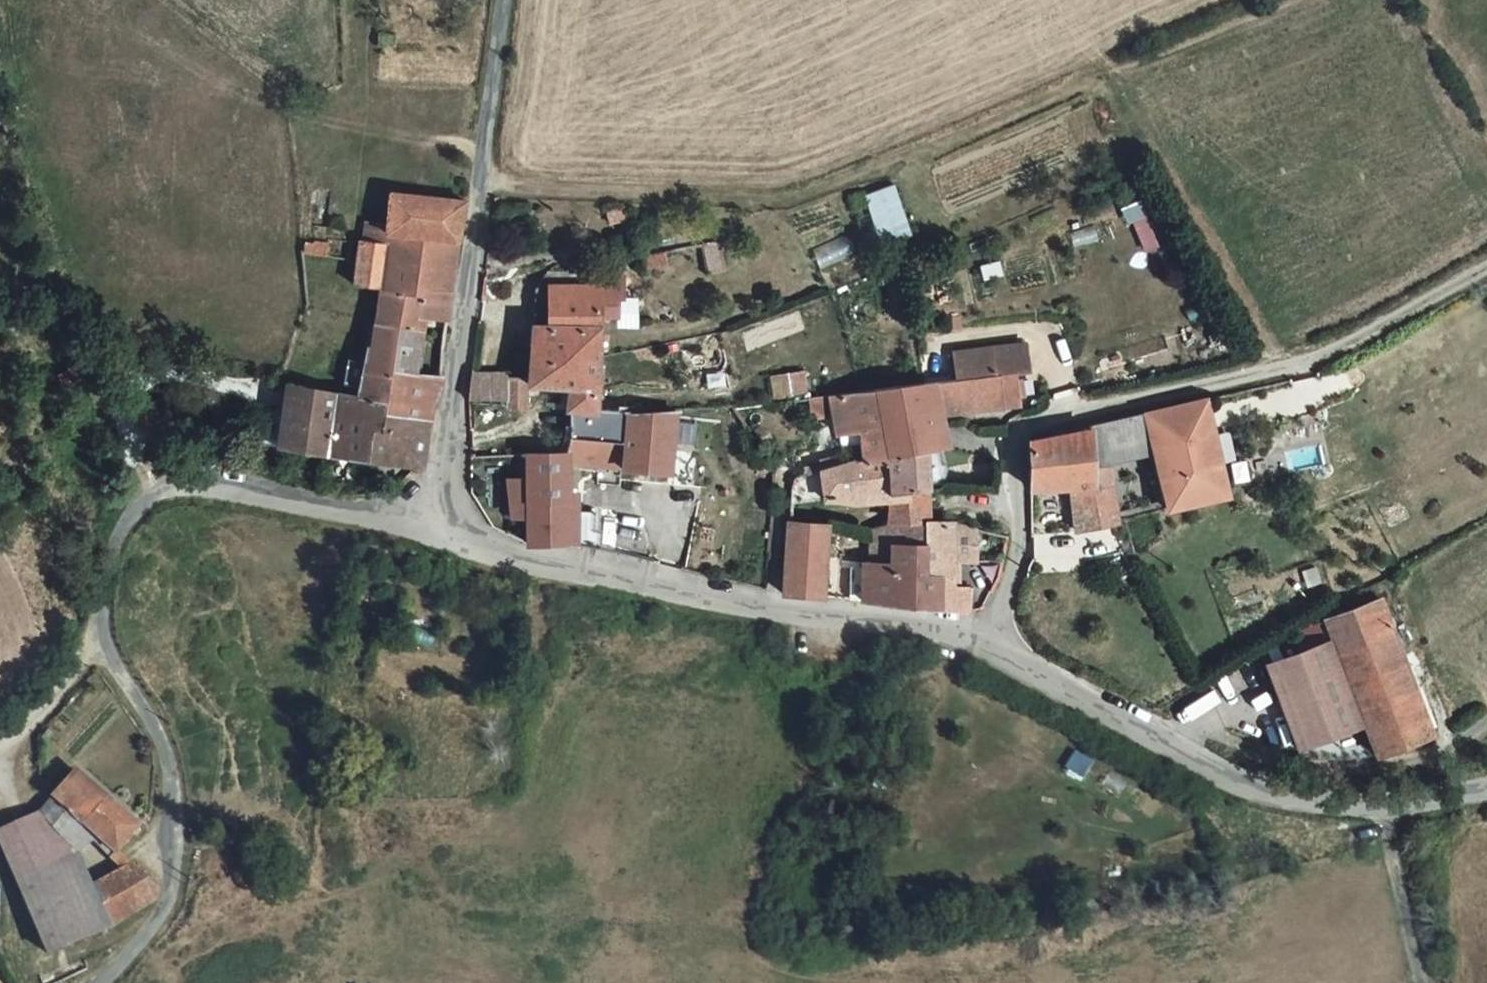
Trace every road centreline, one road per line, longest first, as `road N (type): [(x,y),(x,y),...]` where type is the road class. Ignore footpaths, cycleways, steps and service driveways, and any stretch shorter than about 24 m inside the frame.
road 1 (unknown): [(487,184),(786,202),(1301,0)]
road 2 (unclassified): [(112,982),(180,884),(162,748),(99,646),(105,580),(164,490),(439,527)]
road 3 (unclassified): [(439,527),(547,560),(798,612),(981,640)]
road 4 (unclassified): [(981,640),(1281,805),(1486,799)]
road 5 (unclassified): [(513,0),(439,527)]
road 6 (unclassified): [(1245,373),(1027,416),(1015,437),(1017,536),(981,640)]
road 7 (track): [(1486,261),(1332,347),(1245,373)]
road 8 (track): [(0,729),(22,722),(99,646)]

